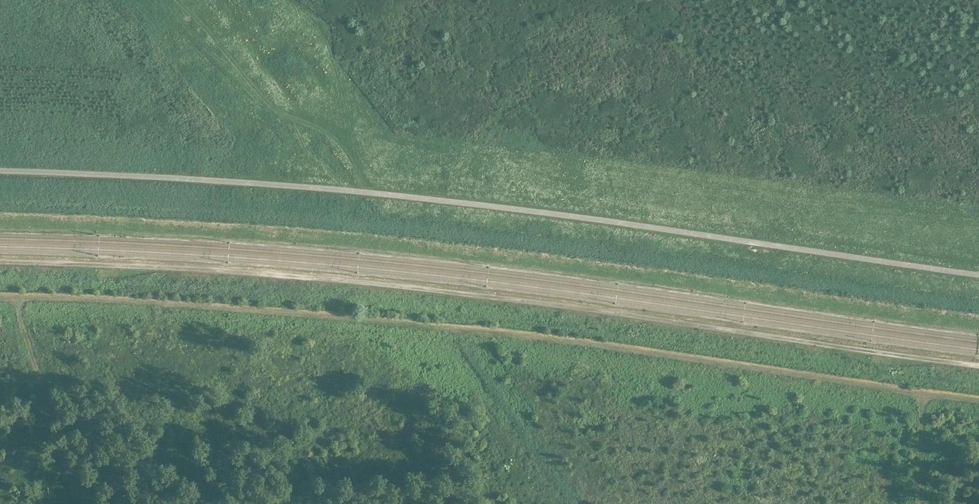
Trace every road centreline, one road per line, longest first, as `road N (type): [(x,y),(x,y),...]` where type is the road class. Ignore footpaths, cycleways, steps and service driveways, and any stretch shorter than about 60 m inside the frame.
road 1 (track): [(0,263),(294,275),(978,365)]

